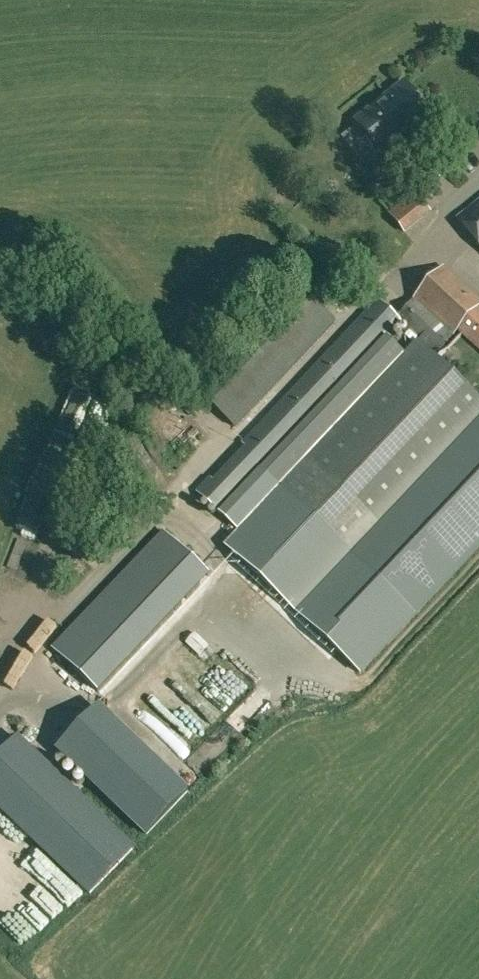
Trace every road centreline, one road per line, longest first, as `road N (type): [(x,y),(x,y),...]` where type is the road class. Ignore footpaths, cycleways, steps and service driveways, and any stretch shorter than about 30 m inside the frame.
road 1 (track): [(0,683),(173,491)]

